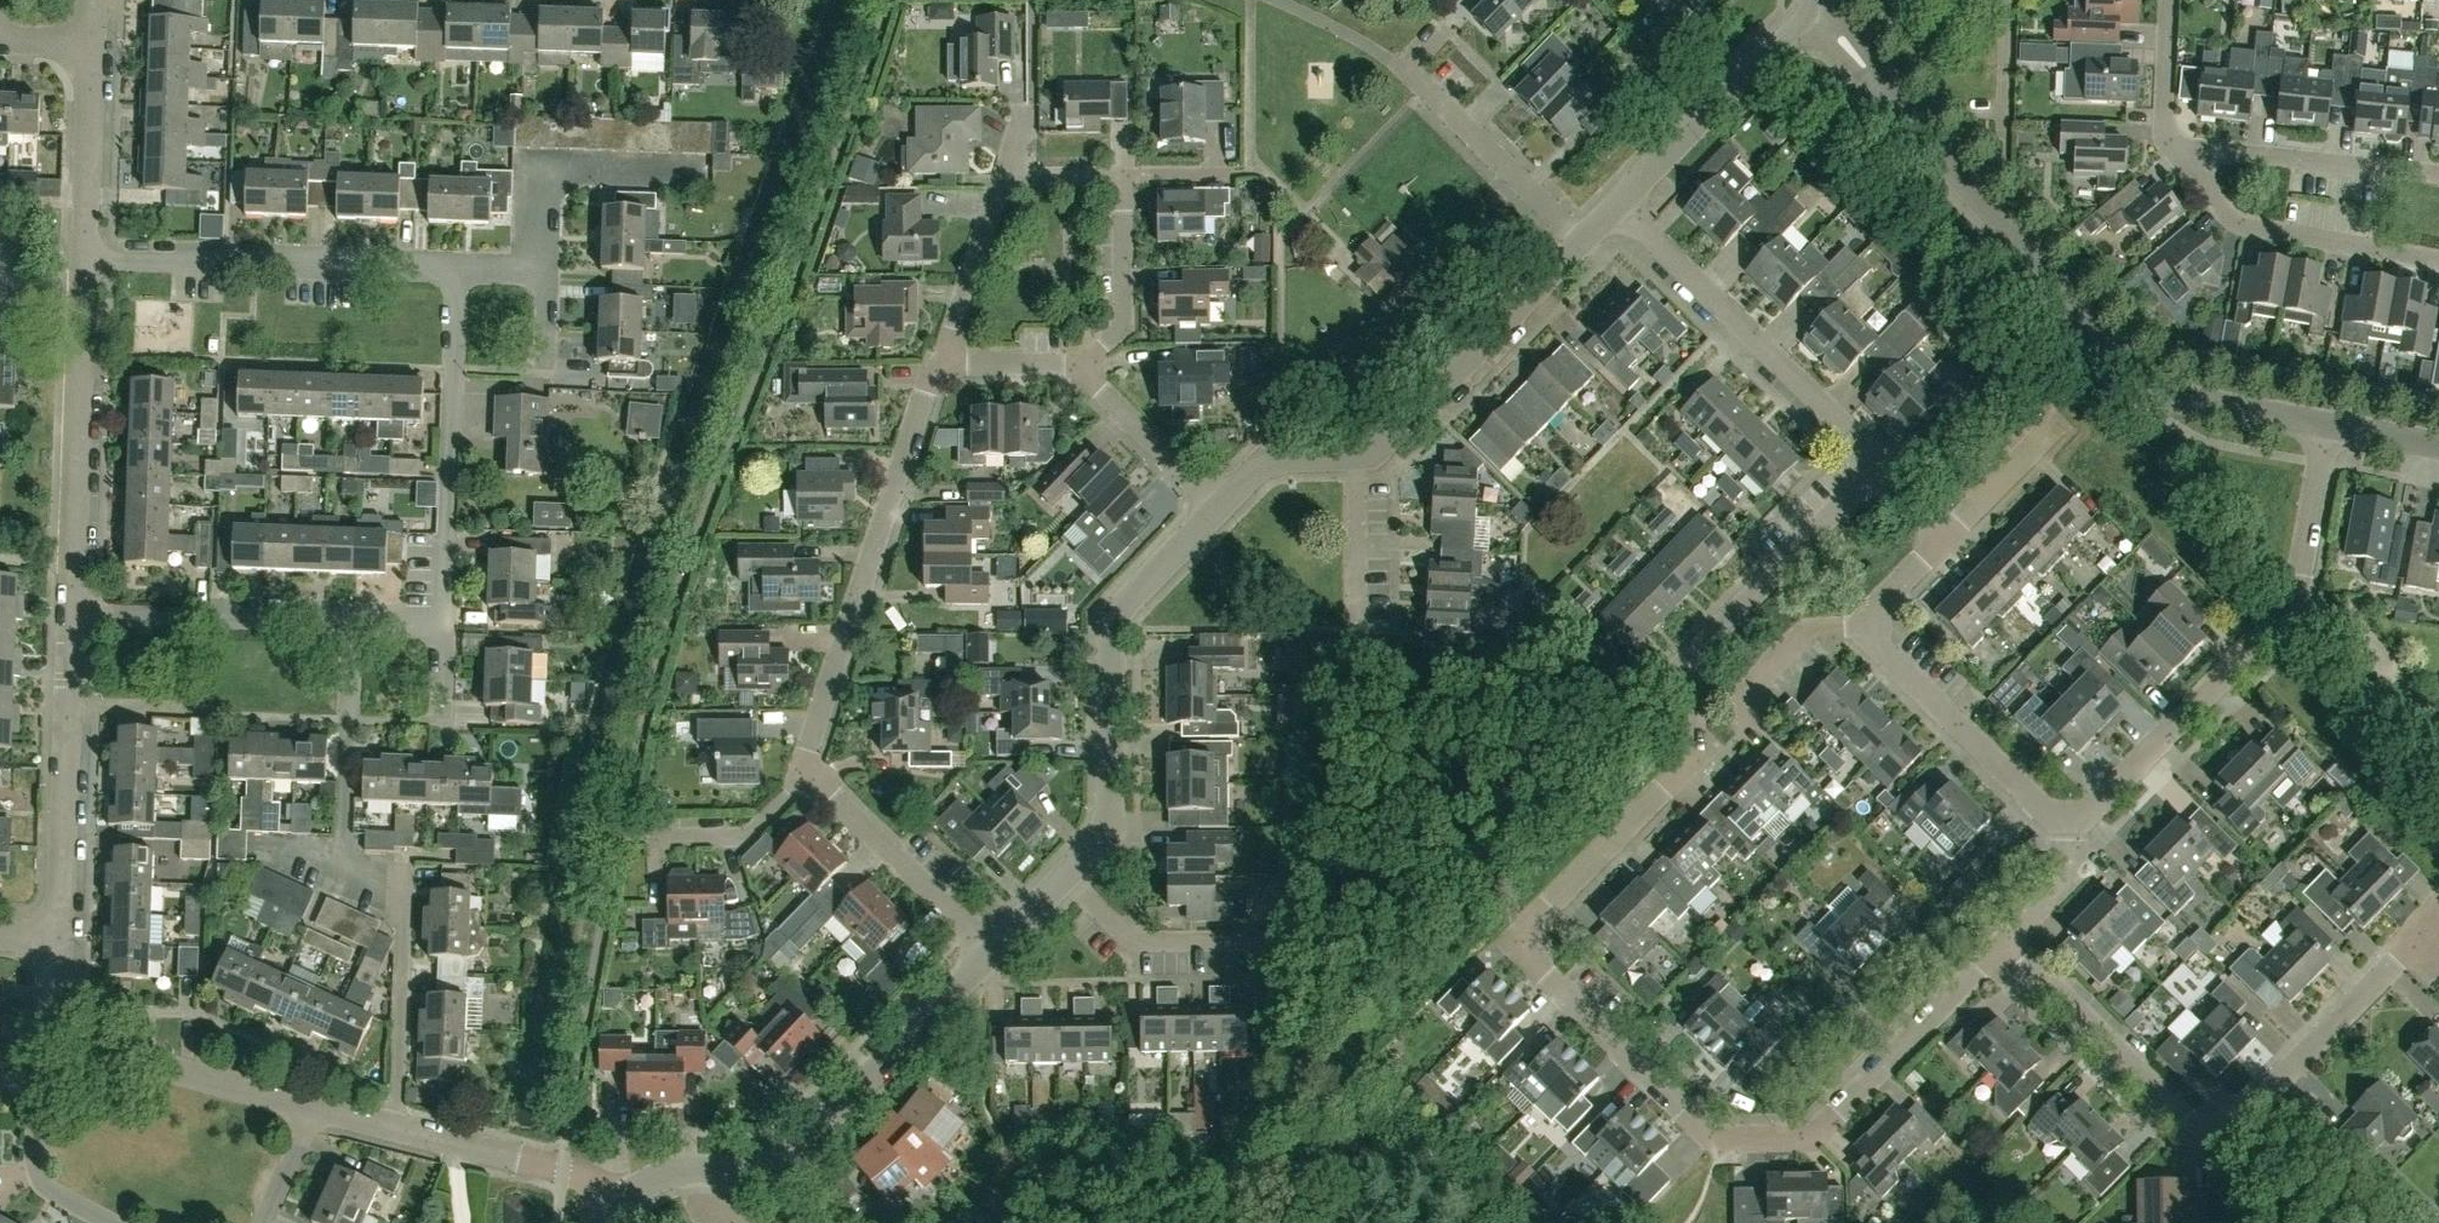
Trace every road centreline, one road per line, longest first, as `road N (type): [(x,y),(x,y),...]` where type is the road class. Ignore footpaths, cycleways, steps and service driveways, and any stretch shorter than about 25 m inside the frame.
road 1 (residential): [(2005,941),(1813,1137),(1712,1138),(1544,974),(1541,922),(1687,762),(1683,667),(1877,468)]
road 2 (residential): [(2326,424),(2194,395),(2133,370),(1969,190),(1816,3)]
road 3 (residential): [(2005,941),(2197,1125),(2220,1125),(2250,1108),(2423,940),(2438,933)]
road 4 (residential): [(807,777),(925,392),(942,365)]
road 5 (unclassified): [(1064,874),(1103,837),(1110,811),(1109,633),(1122,604),(1222,503)]
road 6 (unclassified): [(707,1169),(786,1159),(992,950)]
road 7 (residential): [(1877,468),(1855,434),(1618,202)]
road 8 (residential): [(452,269),(83,256)]
road 9 (residential): [(446,625),(452,269)]
road 10 (residential): [(69,610),(83,256)]
road 11 (residential): [(58,941),(69,610)]
road 12 (unclassified): [(1353,455),(1390,436),(1583,240)]
road 13 (residential): [(2073,817),(2091,812),(2294,608)]
road 14 (residential): [(397,1128),(404,906),(395,890),(342,869)]
road 15 (residential): [(2438,254),(2234,209),(2183,148)]
road 16 (residential): [(1869,627),(1877,646),(2052,814),(2073,817)]
road 17 (residential): [(350,623),(69,610)]
road 18 (unclassified): [(1618,202),(1816,3)]
road 19 (residential): [(311,1105),(90,1052),(72,1045),(61,1029)]
road 20 (residential): [(1583,240),(1393,63)]
road 21 (residential): [(544,271),(547,170),(705,174)]
road 22 (residential): [(2438,178),(2183,148)]
road 23 (residential): [(992,950),(807,777)]
road 24 (residential): [(342,869),(350,623)]
road 25 (residential): [(61,1029),(37,1065),(38,1177),(113,1222)]
road 26 (residential): [(613,1203),(581,1175),(397,1128)]
road 27 (unclassified): [(1064,874),(1133,940),(1246,942)]
road 28 (residential): [(83,256),(91,49)]
road 29 (residential): [(1081,365),(1123,324),(1122,176)]
road 30 (residential): [(2294,608),(2351,624),(2438,732)]
road 31 (residential): [(942,365),(1008,179)]
road 32 (residential): [(1081,365),(1222,503)]
road 33 (residential): [(1743,728),(1744,688),(1808,628),(1869,627)]
road 34 (residential): [(2294,608),(2326,424)]
road 35 (residential): [(655,839),(747,836),(807,777)]
road 36 (unclassified): [(1353,455),(1353,625)]
road 37 (residential): [(1940,540),(2061,431)]
road 38 (residential): [(2183,148),(2167,119),(2167,0)]
road 39 (residential): [(2005,941),(2070,874),(2073,817)]
road 40 (unclassified): [(1222,503),(1277,458),(1353,455)]
road 41 (residential): [(942,365),(1081,365)]
road 42 (residential): [(263,1222),(311,1105)]

